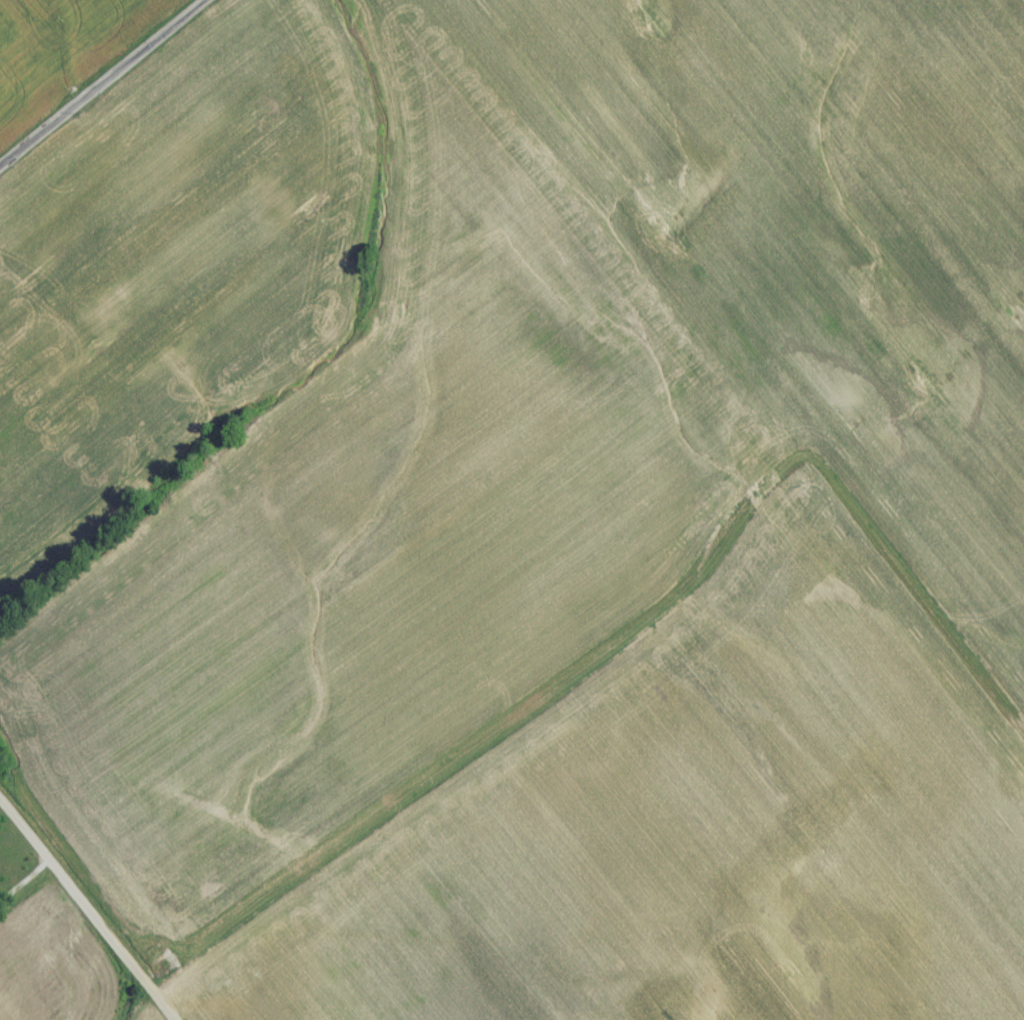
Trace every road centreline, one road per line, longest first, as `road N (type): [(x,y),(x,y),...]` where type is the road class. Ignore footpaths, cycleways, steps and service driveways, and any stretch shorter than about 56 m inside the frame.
road 1 (residential): [(172,1019),(0,803)]
road 2 (residential): [(0,157),(193,0)]

